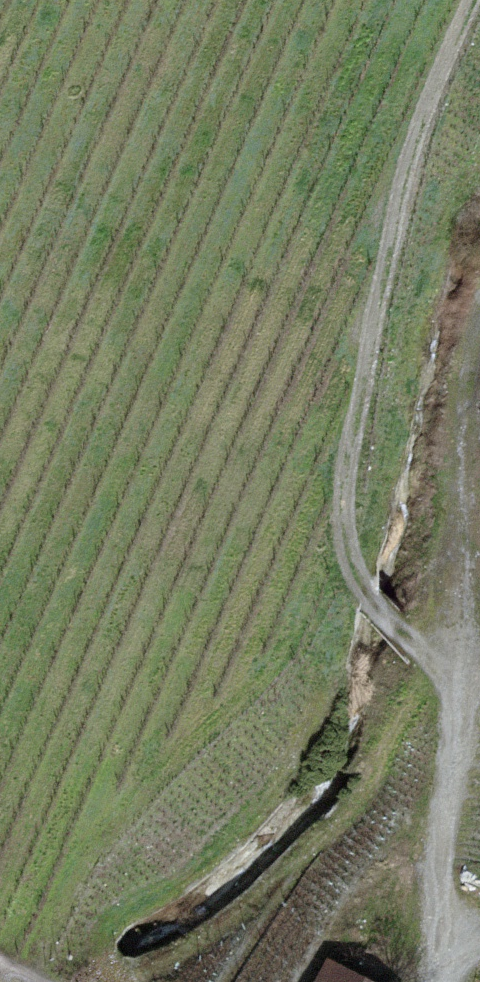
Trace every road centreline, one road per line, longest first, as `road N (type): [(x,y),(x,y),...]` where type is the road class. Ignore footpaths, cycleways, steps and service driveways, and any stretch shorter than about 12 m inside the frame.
road 1 (track): [(462,689),(371,602),(351,529),(411,146),(470,0)]
road 2 (track): [(462,689),(462,504),(479,302)]
road 3 (track): [(444,910),(443,841),(462,689)]

